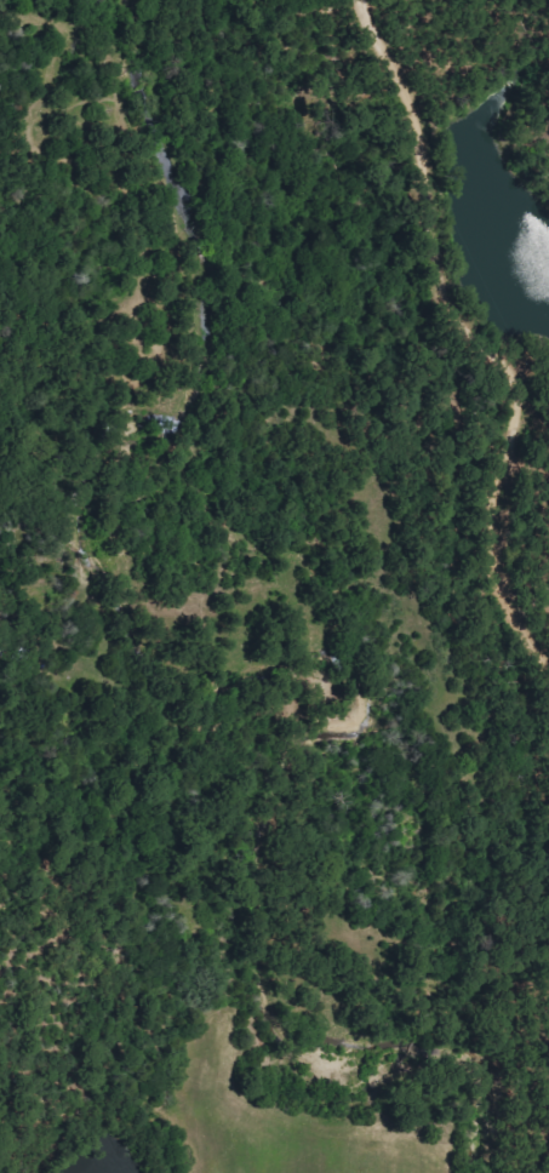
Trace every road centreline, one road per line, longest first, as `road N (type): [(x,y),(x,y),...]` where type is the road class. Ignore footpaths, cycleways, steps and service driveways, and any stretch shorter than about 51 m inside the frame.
road 1 (residential): [(548,652),(499,578),(503,479),(526,404),(521,371),(494,350),(444,285),(427,231),(427,172),(411,104),(373,0)]

